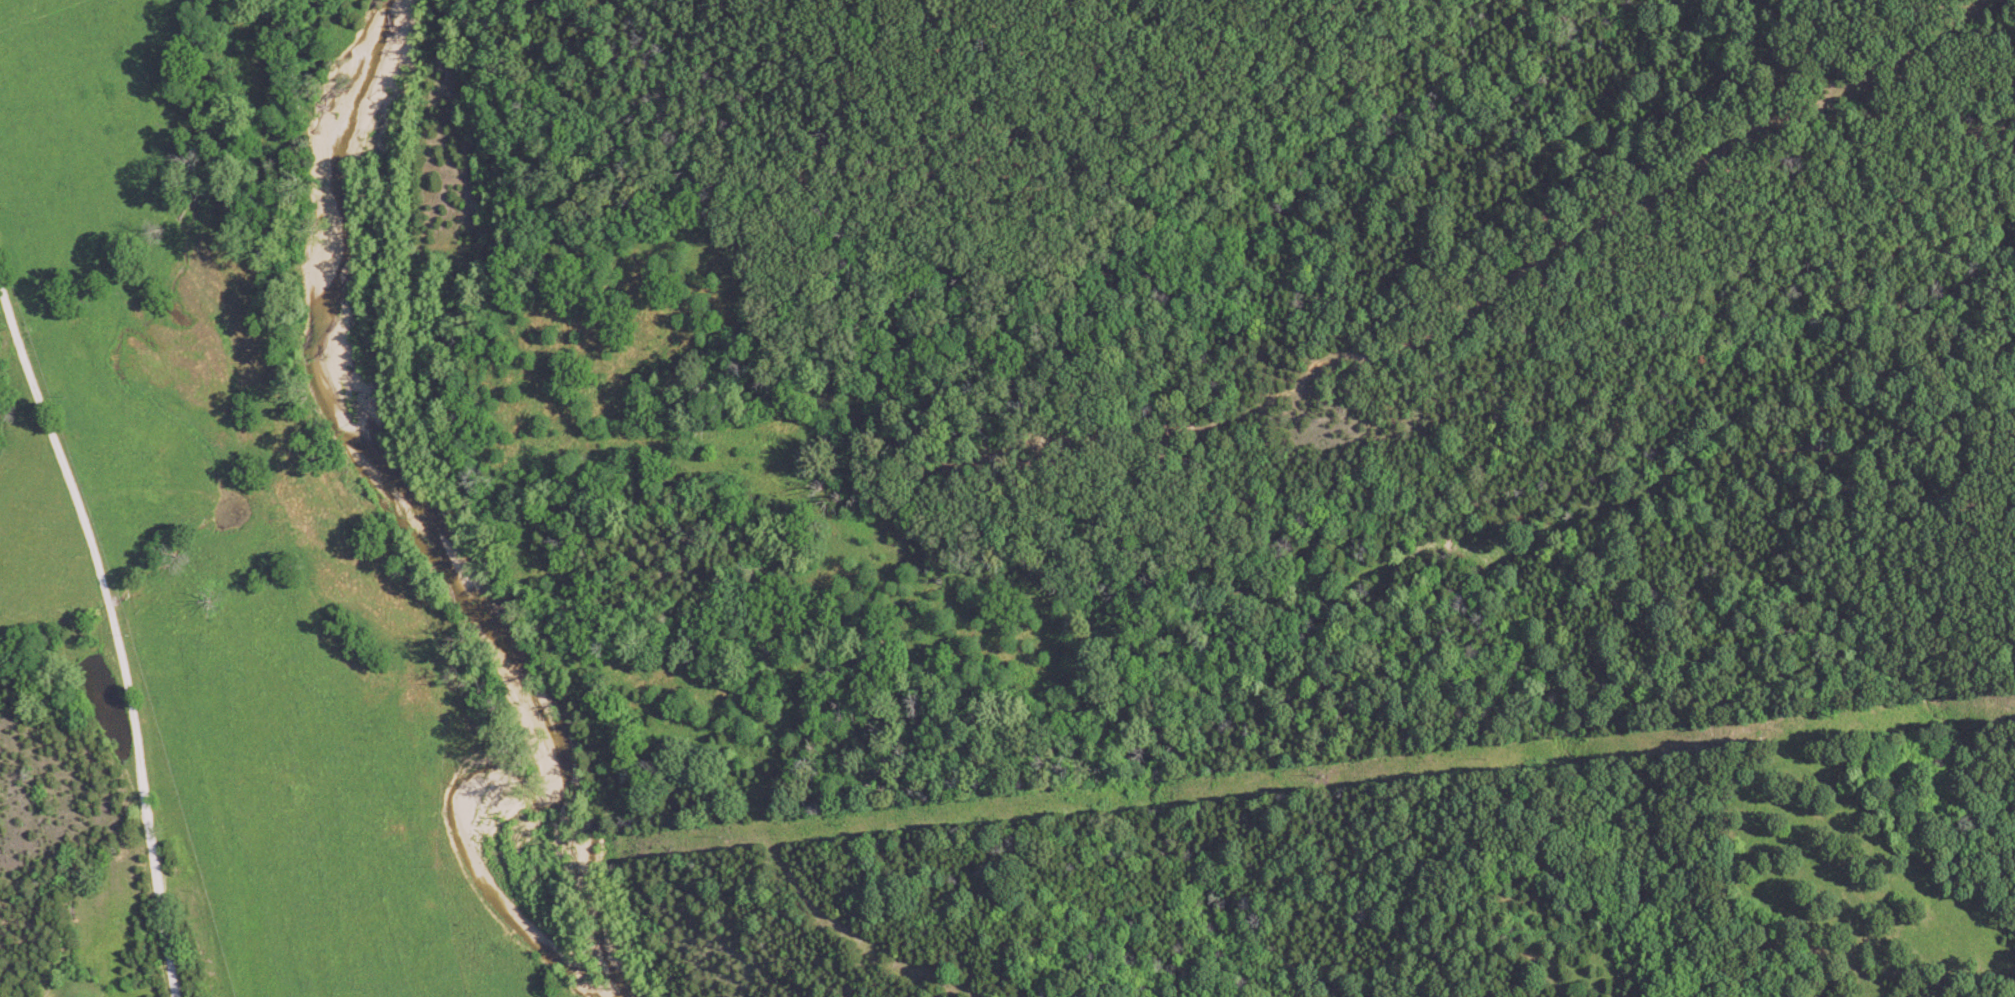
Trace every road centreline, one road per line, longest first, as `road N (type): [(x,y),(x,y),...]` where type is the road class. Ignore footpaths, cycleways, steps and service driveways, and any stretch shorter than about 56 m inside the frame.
road 1 (residential): [(184,996),(157,887),(133,670),(0,270)]

